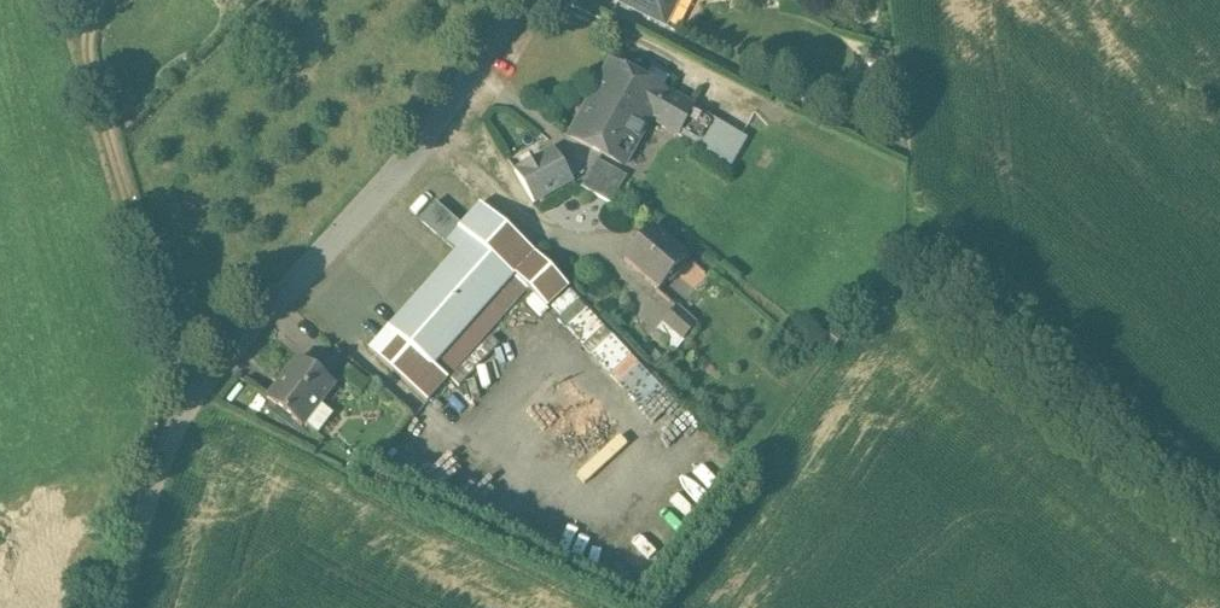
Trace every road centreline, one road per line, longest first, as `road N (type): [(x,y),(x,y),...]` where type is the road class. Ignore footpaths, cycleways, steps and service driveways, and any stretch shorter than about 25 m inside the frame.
road 1 (unclassified): [(524,0),(384,187),(205,382),(169,443),(115,607)]

